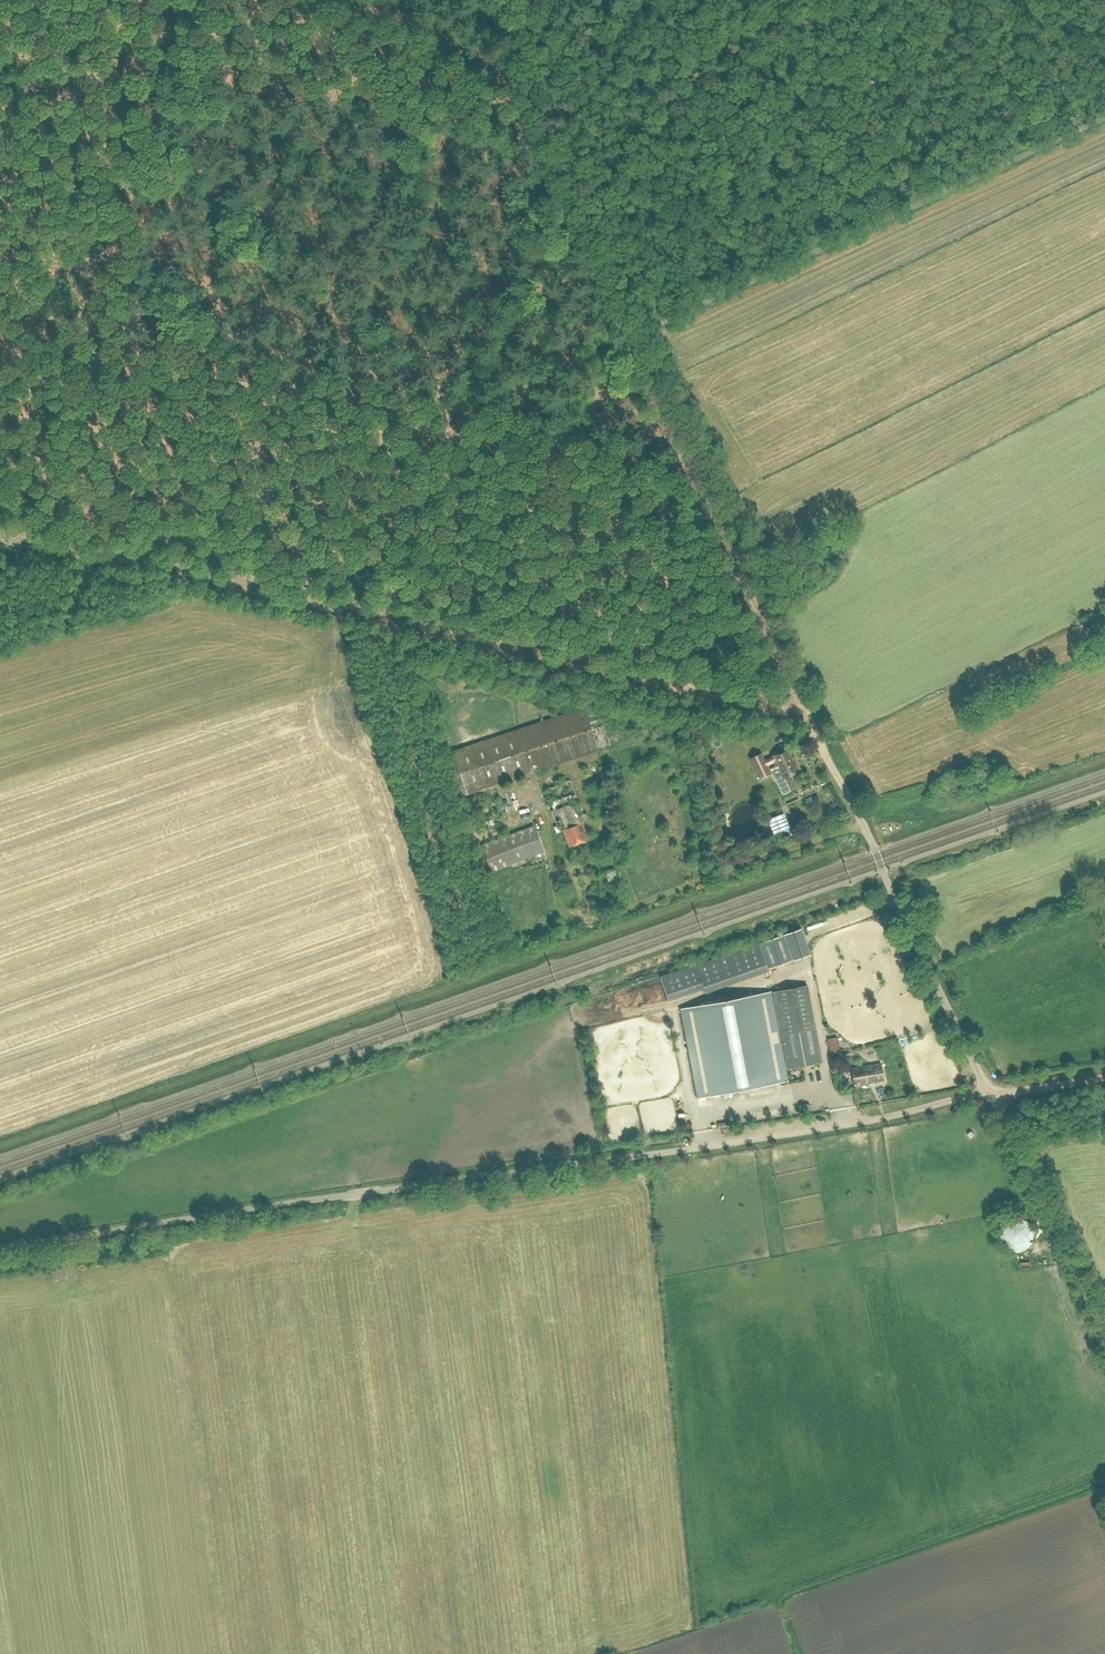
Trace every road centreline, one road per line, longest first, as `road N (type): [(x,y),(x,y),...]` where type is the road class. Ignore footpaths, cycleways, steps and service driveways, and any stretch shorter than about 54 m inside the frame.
road 1 (unclassified): [(0,1251),(854,1123),(990,1093)]
road 2 (track): [(803,712),(129,558)]
road 3 (track): [(803,712),(625,340)]
road 4 (track): [(625,340),(505,80),(535,0)]
road 5 (unclassified): [(990,1093),(861,820)]
road 6 (track): [(503,70),(359,0)]
road 7 (track): [(1104,1331),(1046,1210)]
road 8 (track): [(0,535),(129,558)]
road 9 (unclassified): [(990,1093),(1046,1210)]
road 10 (track): [(861,820),(803,712)]

